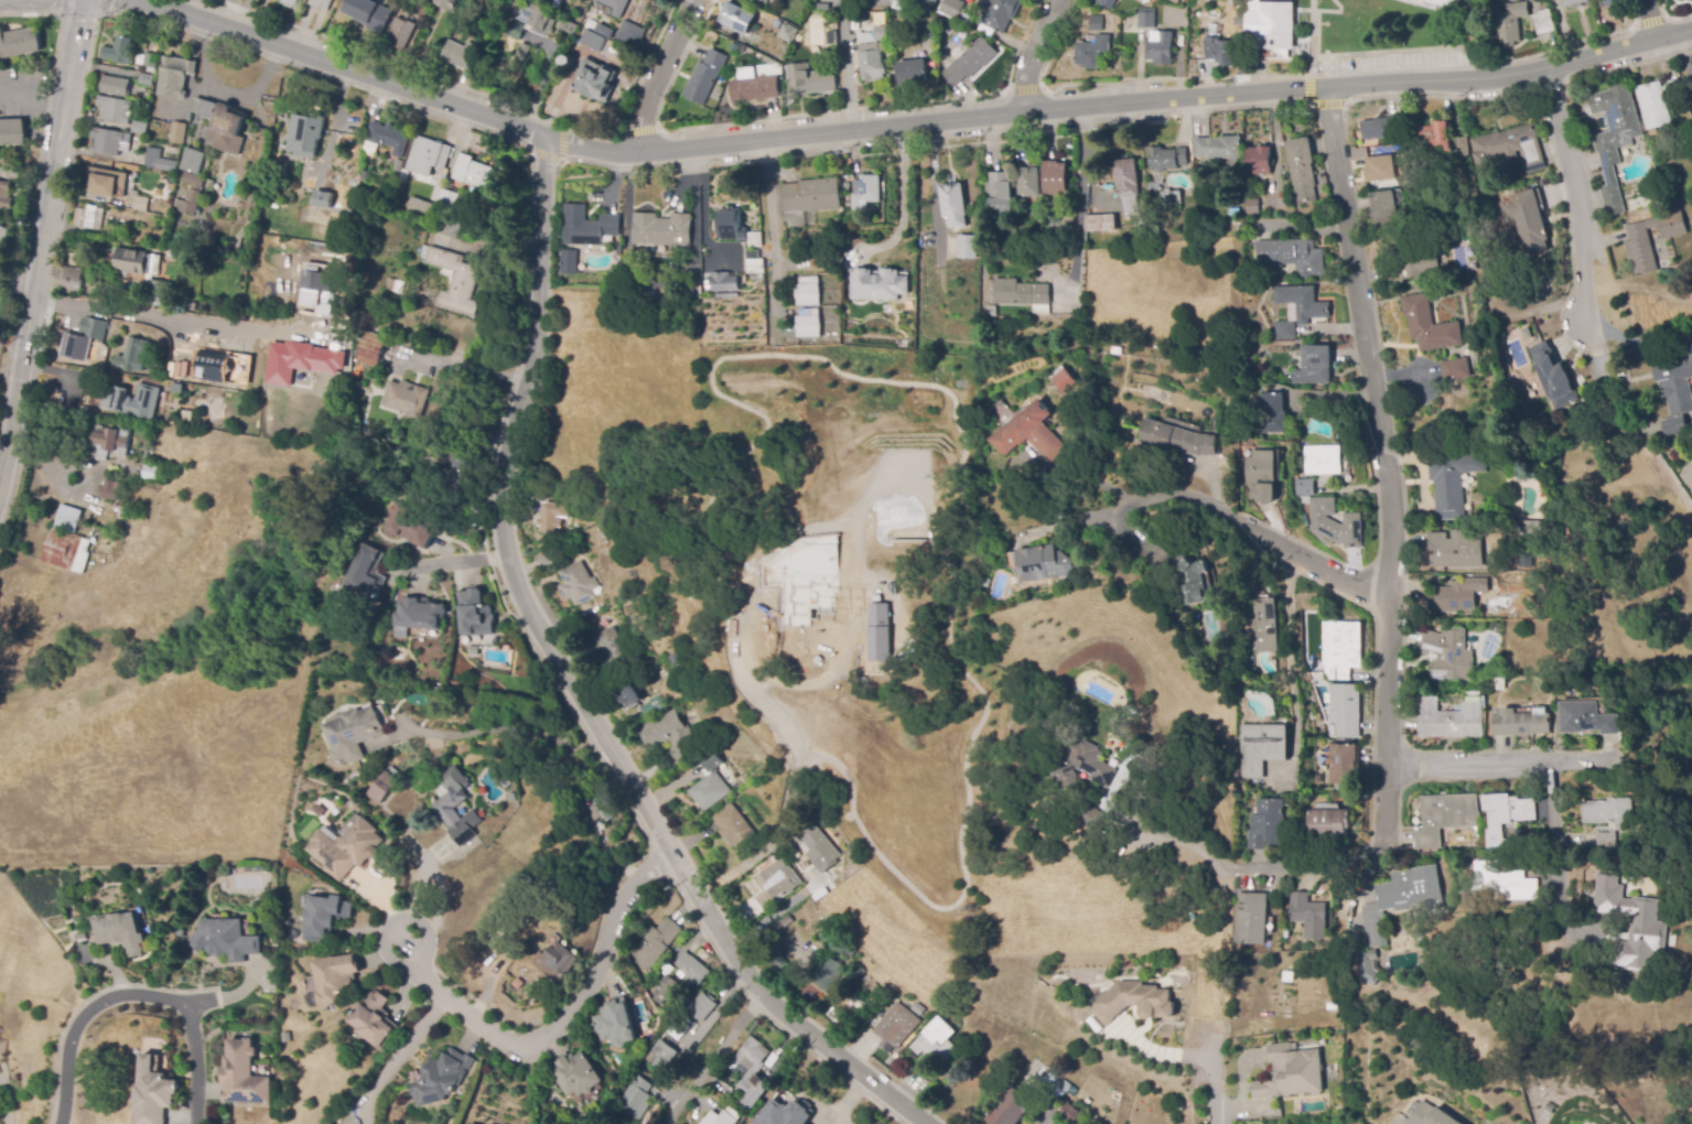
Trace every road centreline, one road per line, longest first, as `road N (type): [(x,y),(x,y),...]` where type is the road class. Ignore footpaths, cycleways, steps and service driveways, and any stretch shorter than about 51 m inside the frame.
road 1 (residential): [(130,0),(280,41),(605,152),(1544,69),(1691,29)]
road 2 (residential): [(548,138),(536,329),(500,441),(498,509),(508,572),(762,997),(926,1123)]
road 3 (residential): [(1324,87),(1393,486),(1389,856),(1350,873),(1247,866)]
road 4 (residential): [(669,850),(616,906),(601,973),(550,1030),(515,1042),(437,988),(399,934)]
road 5 (tertiary): [(65,96),(0,505)]
road 6 (residential): [(194,1123),(187,1007),(129,995),(85,1015),(72,1036),(61,1123)]
road 7 (residential): [(1134,495),(1192,493),(1282,549),(1390,596)]
road 8 (residential): [(1544,69),(1587,217),(1596,321)]
road 9 (residential): [(1388,763),(1602,757)]
road 10 (residential): [(594,726),(448,734),(408,723)]
road 11 (residential): [(692,0),(647,97),(640,151)]
road 12 (residential): [(362,1123),(362,1101),(437,988)]
road 13 (residential): [(1561,760),(1564,886)]

